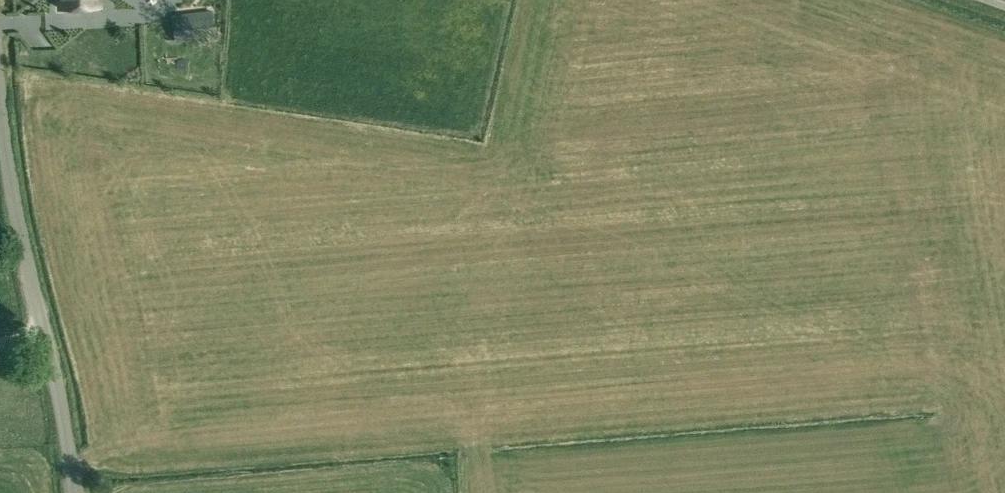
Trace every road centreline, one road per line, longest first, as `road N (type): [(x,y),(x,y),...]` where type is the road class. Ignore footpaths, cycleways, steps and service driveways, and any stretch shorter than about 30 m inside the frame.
road 1 (unclassified): [(74,492),(0,111)]

